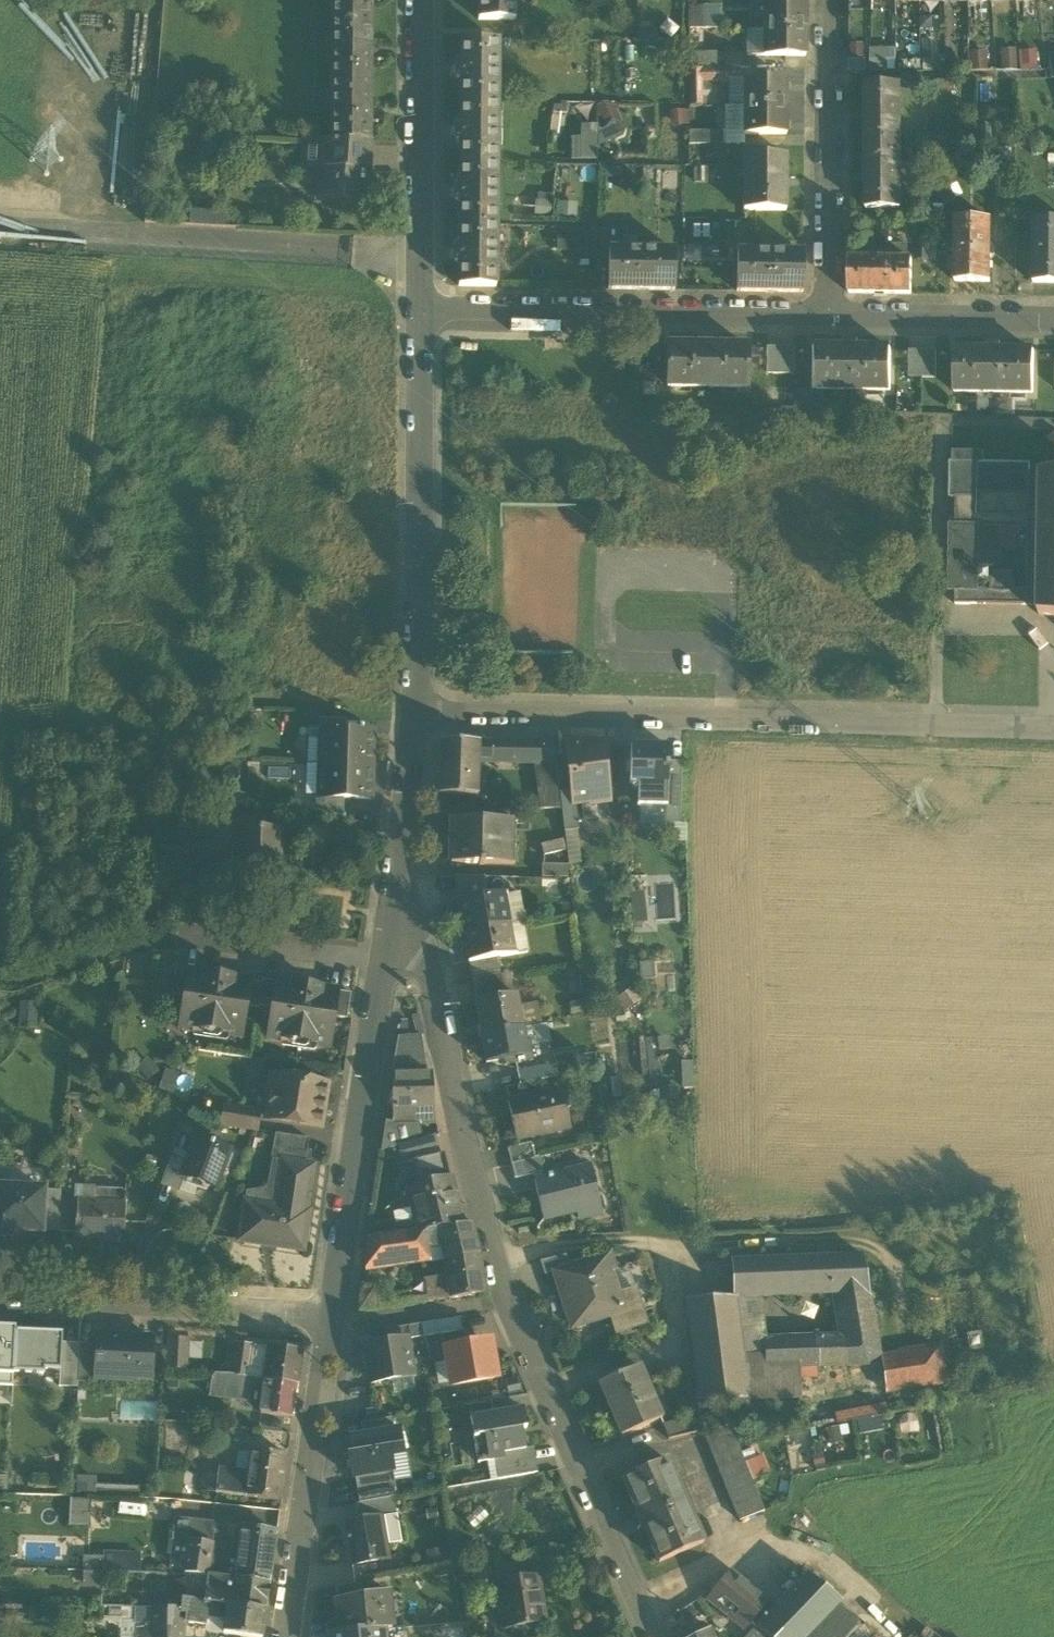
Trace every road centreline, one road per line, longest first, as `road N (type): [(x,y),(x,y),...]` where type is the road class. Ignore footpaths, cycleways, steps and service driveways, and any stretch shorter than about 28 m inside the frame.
road 1 (residential): [(653,1636),(505,1304),(425,958),(396,897)]
road 2 (residential): [(416,708),(1053,724)]
road 3 (residential): [(420,313),(828,316)]
road 4 (residential): [(416,708),(420,313)]
road 5 (residential): [(332,1321),(386,958)]
road 6 (residential): [(332,1321),(0,1306)]
road 7 (residential): [(288,1636),(332,1321)]
road 8 (residential): [(828,316),(831,0)]
road 9 (residential): [(420,313),(420,0)]
road 10 (residential): [(828,316),(1053,317)]
road 11 (residential): [(386,958),(174,932)]
road 12 (residential): [(396,897),(416,708)]
road 13 (track): [(174,932),(0,985)]

